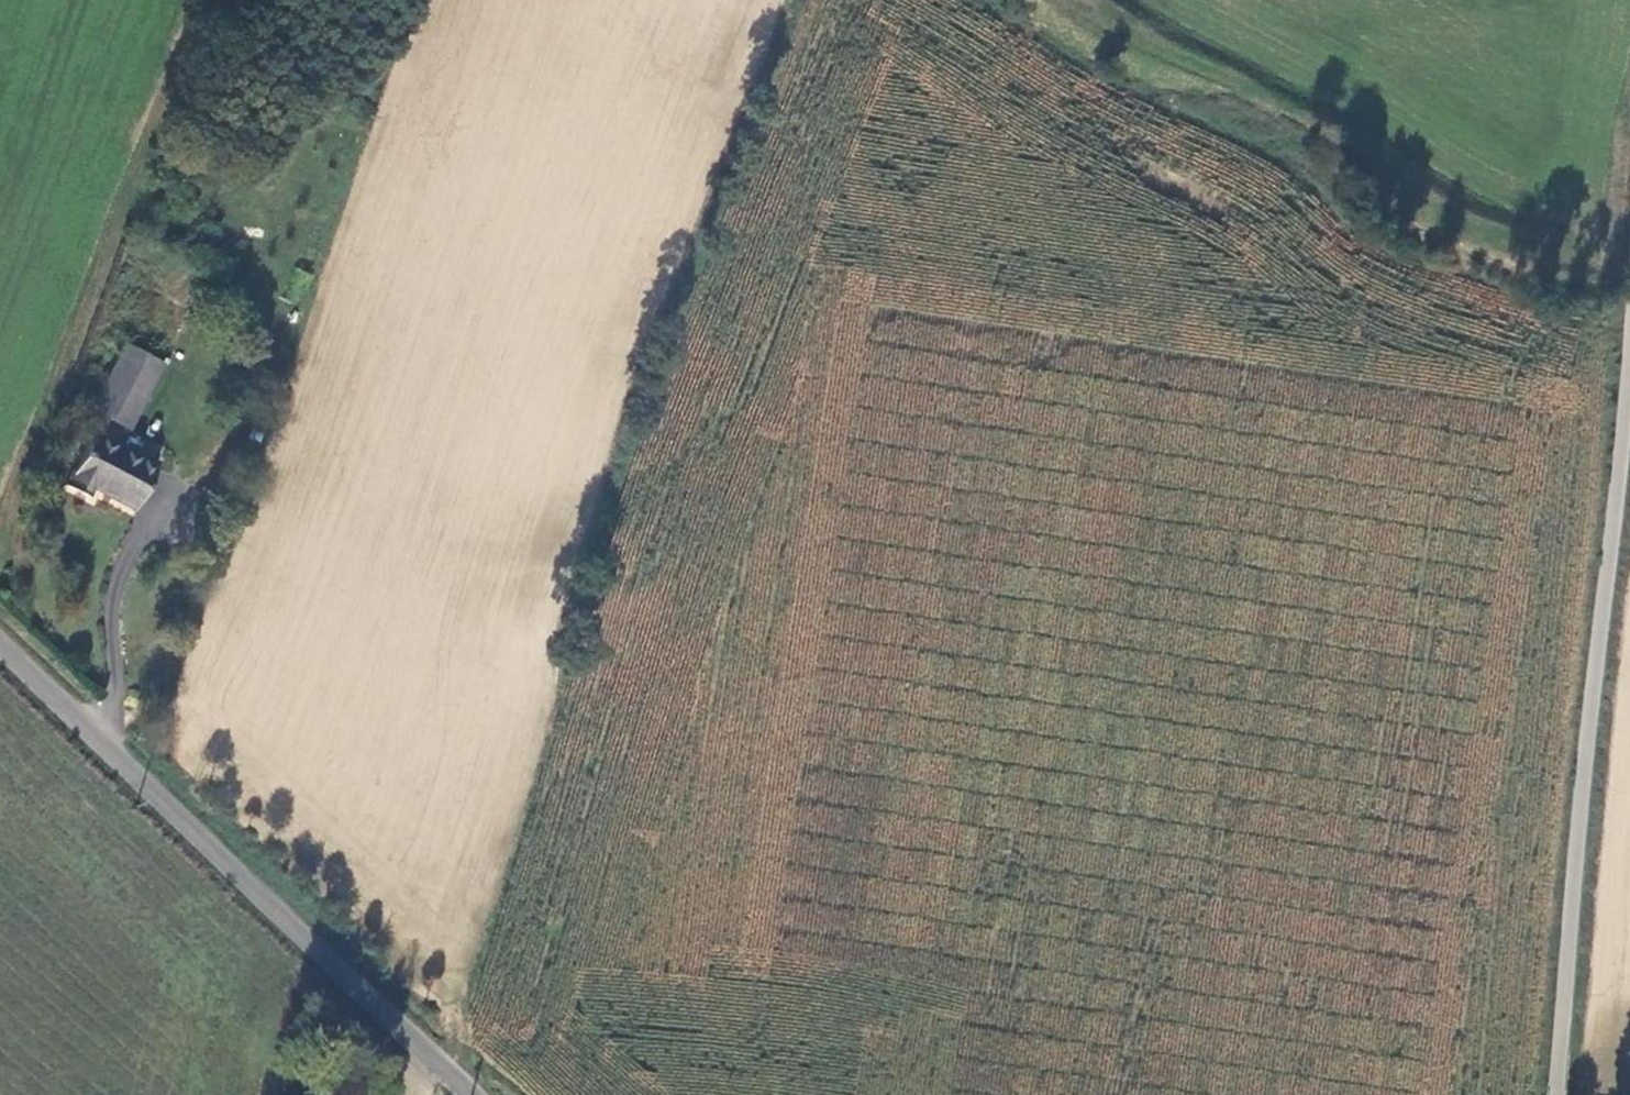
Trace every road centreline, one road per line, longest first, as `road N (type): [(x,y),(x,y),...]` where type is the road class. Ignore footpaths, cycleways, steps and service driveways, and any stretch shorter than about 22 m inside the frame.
road 1 (unclassified): [(1629,399),(1594,664),(1556,1094)]
road 2 (unclassified): [(0,643),(472,1094)]

